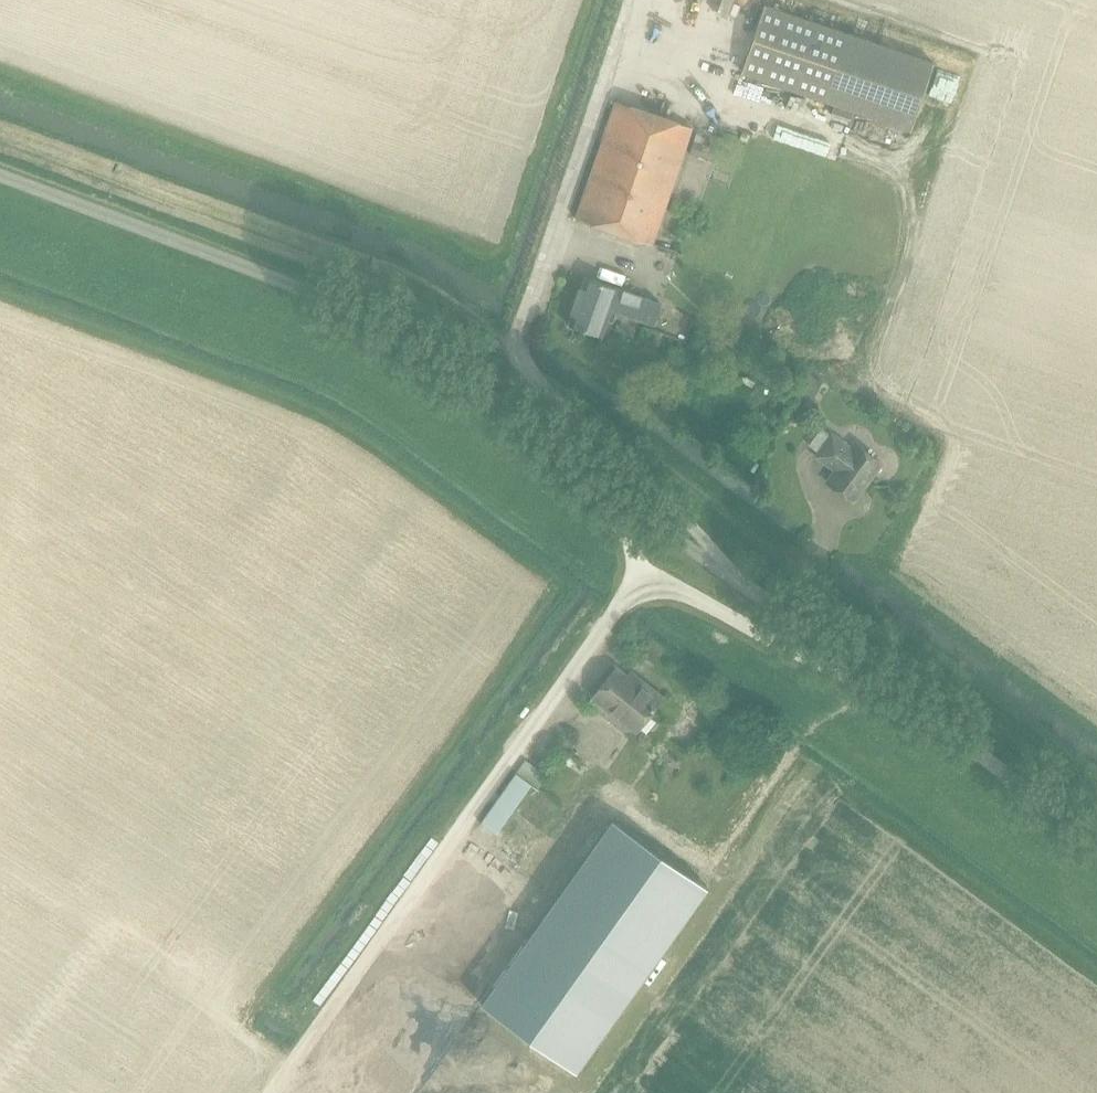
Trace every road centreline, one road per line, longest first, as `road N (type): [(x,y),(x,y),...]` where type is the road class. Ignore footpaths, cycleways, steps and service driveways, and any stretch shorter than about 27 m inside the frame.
road 1 (unclassified): [(1096,840),(385,328),(323,296),(0,177)]
road 2 (track): [(620,609),(270,1092)]

